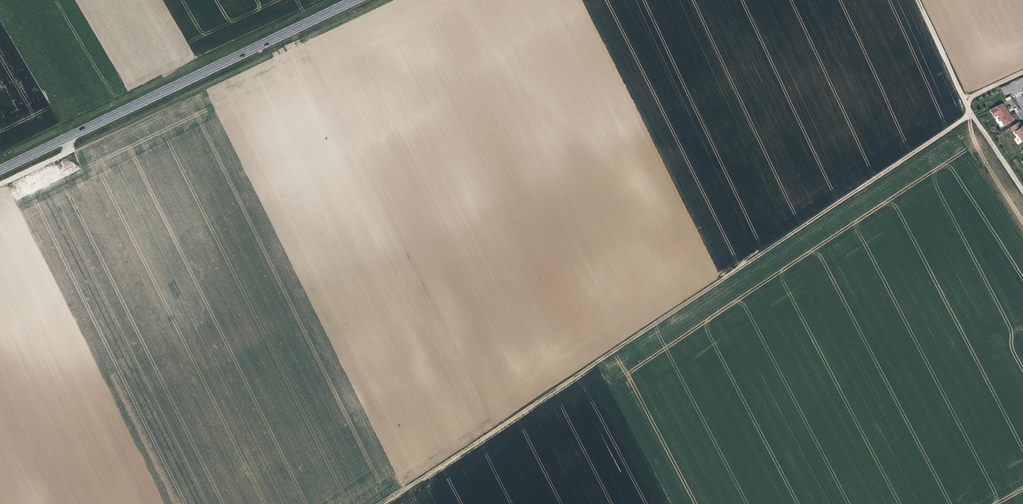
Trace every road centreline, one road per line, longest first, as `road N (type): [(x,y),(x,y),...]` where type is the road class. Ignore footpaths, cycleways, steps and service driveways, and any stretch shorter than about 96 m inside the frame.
road 1 (track): [(383,503),(974,114),(919,0)]
road 2 (secondary): [(354,0),(0,170)]
road 3 (track): [(1022,189),(974,114),(971,129),(1022,220)]

